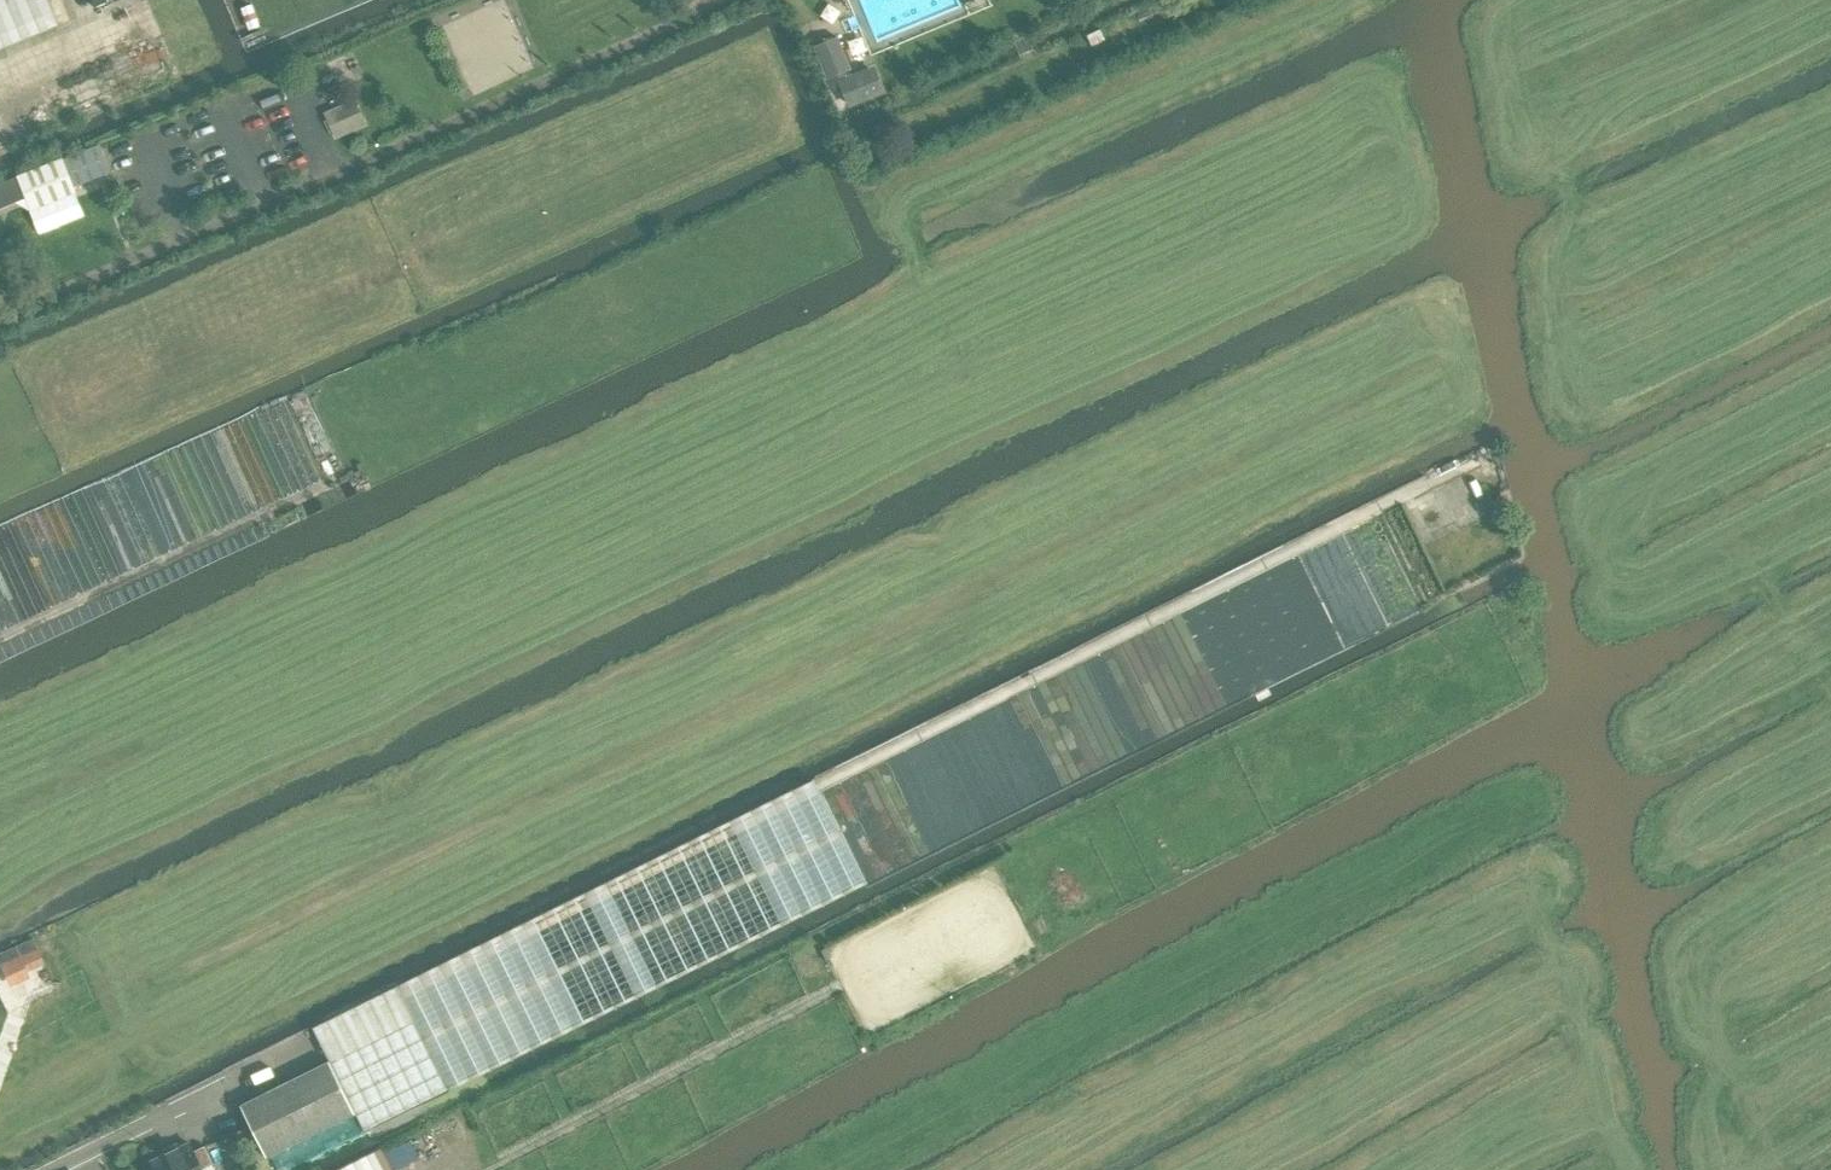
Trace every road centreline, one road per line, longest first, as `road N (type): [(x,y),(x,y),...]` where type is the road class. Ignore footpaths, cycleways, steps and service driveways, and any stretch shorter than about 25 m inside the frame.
road 1 (track): [(1830,1035),(1757,1079),(1719,1151)]
road 2 (track): [(1756,574),(1830,687)]

